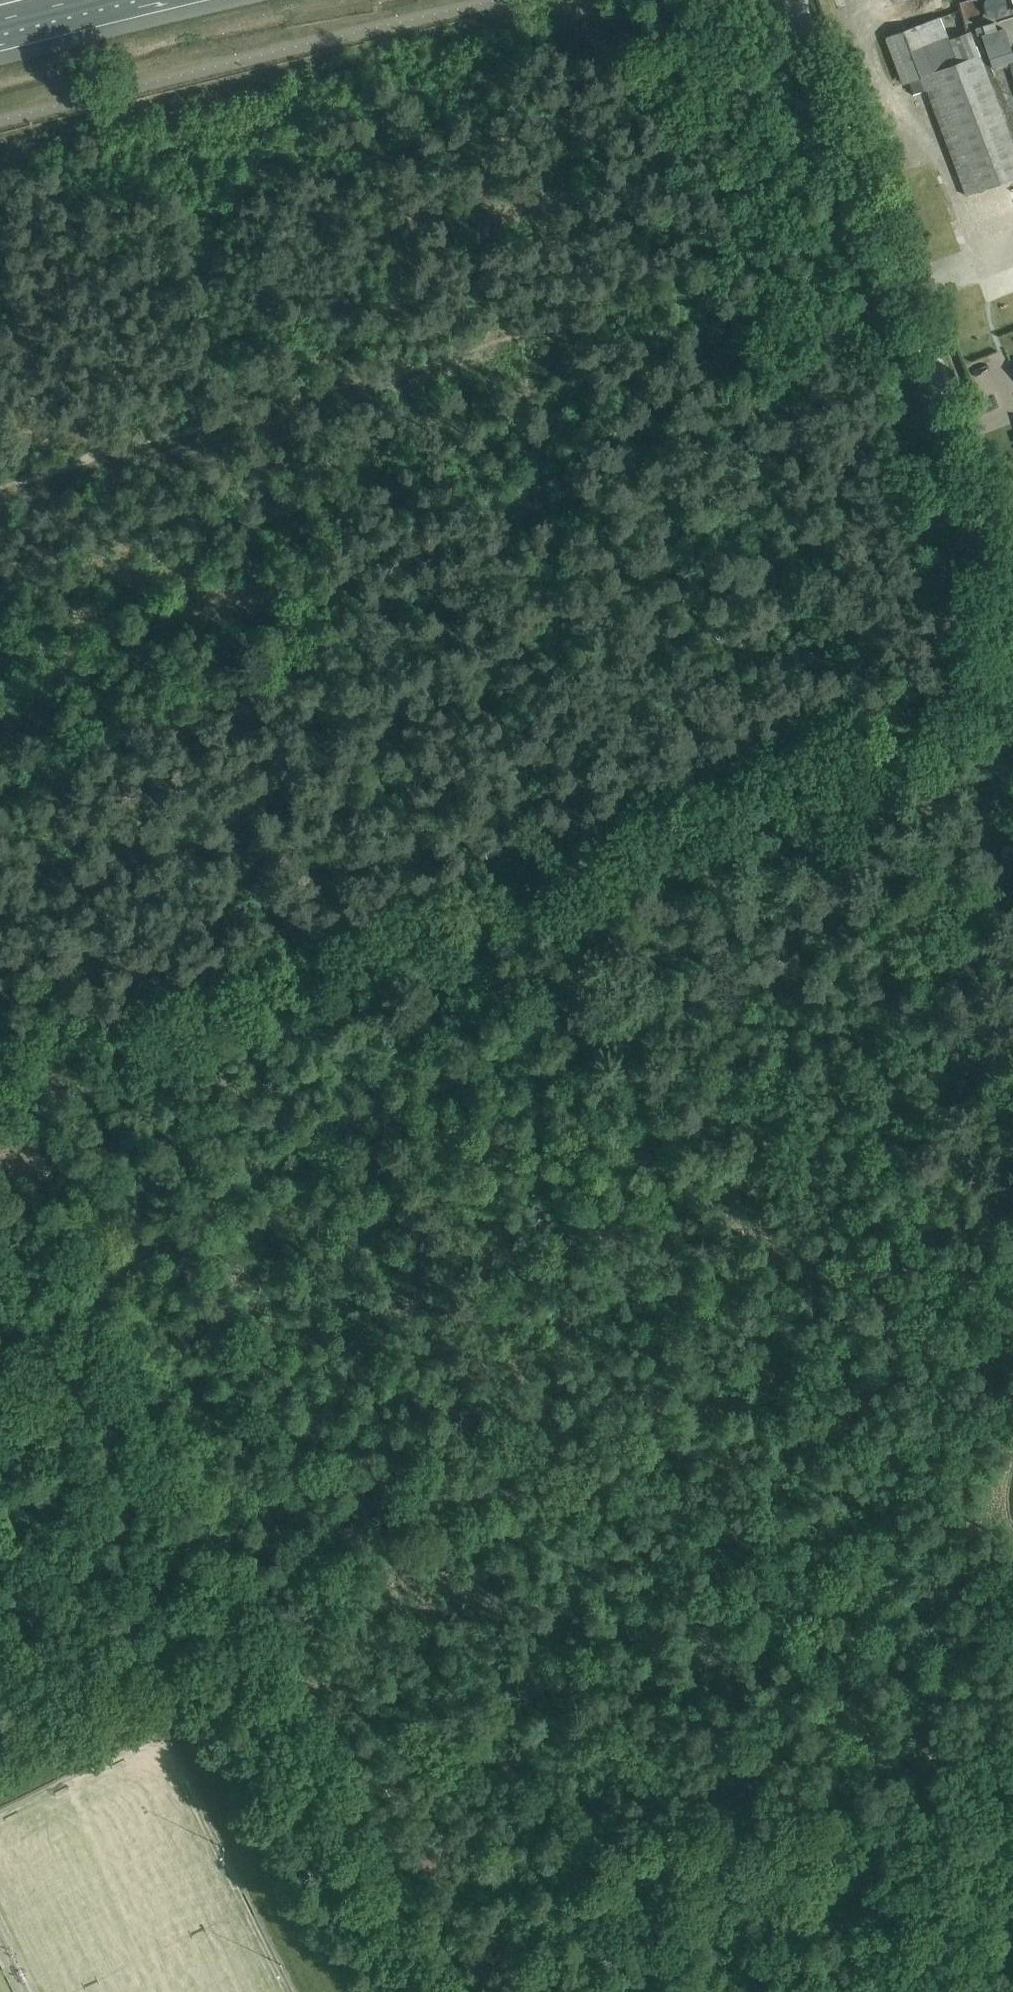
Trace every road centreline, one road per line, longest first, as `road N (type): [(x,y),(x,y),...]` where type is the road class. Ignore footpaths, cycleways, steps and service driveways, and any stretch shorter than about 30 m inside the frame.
road 1 (unclassified): [(1012,559),(796,0)]

